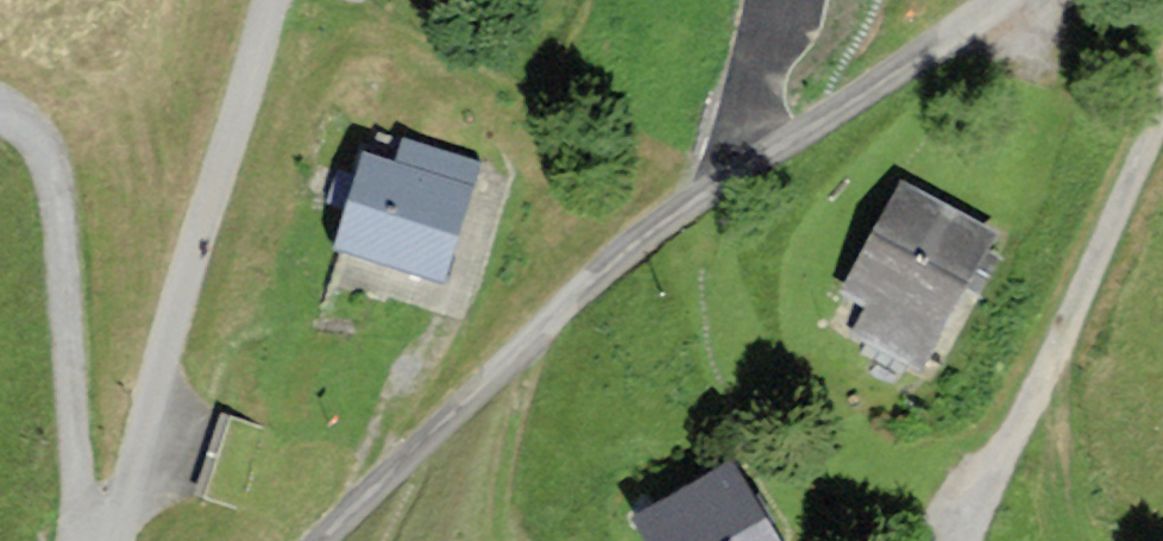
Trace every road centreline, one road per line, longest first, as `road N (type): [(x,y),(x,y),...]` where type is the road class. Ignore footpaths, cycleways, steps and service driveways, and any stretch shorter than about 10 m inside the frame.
road 1 (residential): [(319,540),(515,353),(665,225),(987,0)]
road 2 (unclassified): [(272,0),(110,540)]
road 3 (track): [(1087,540),(1056,391),(1037,383)]

